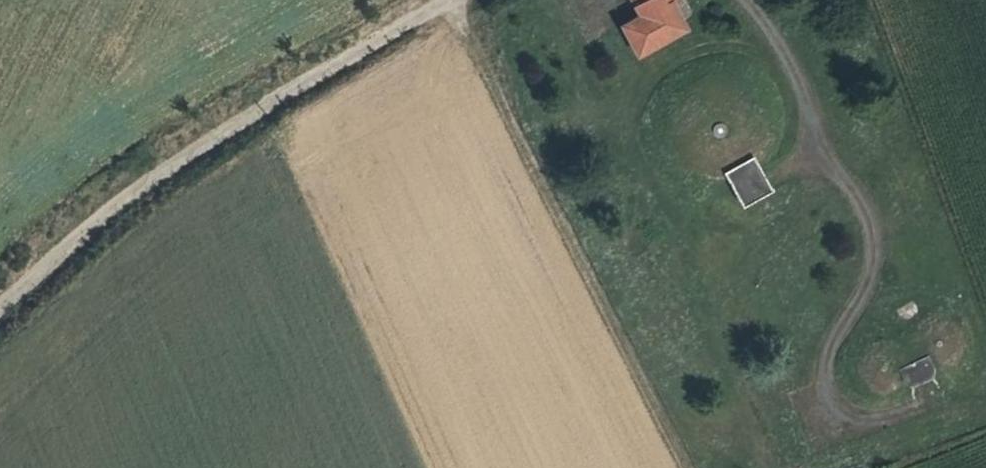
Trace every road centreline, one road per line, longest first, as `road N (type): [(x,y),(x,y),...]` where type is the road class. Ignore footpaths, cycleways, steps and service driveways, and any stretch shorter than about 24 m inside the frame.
road 1 (unclassified): [(468,0),(168,178),(0,323)]

